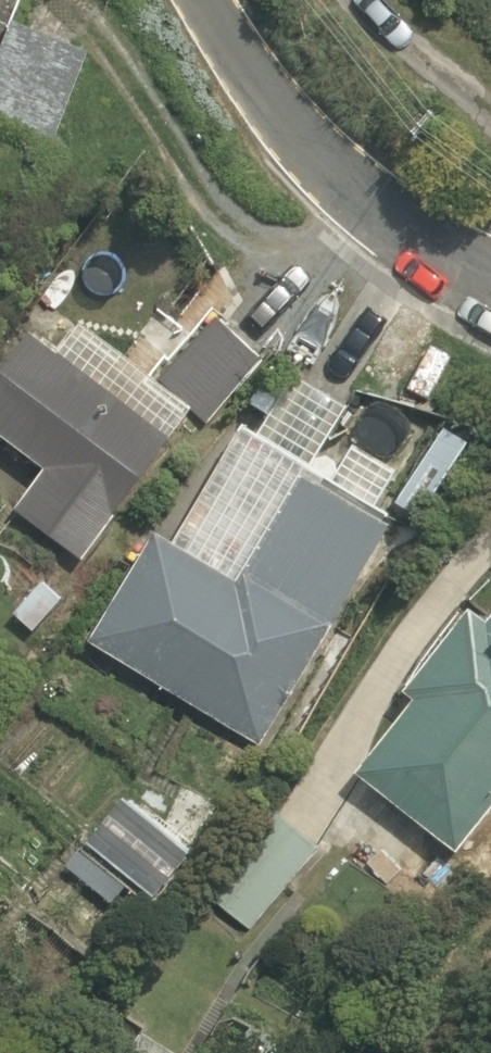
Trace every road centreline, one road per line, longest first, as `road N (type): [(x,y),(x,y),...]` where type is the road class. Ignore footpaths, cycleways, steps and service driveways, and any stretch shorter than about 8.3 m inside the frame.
road 1 (tertiary): [(490,277),(373,203),(201,0)]

